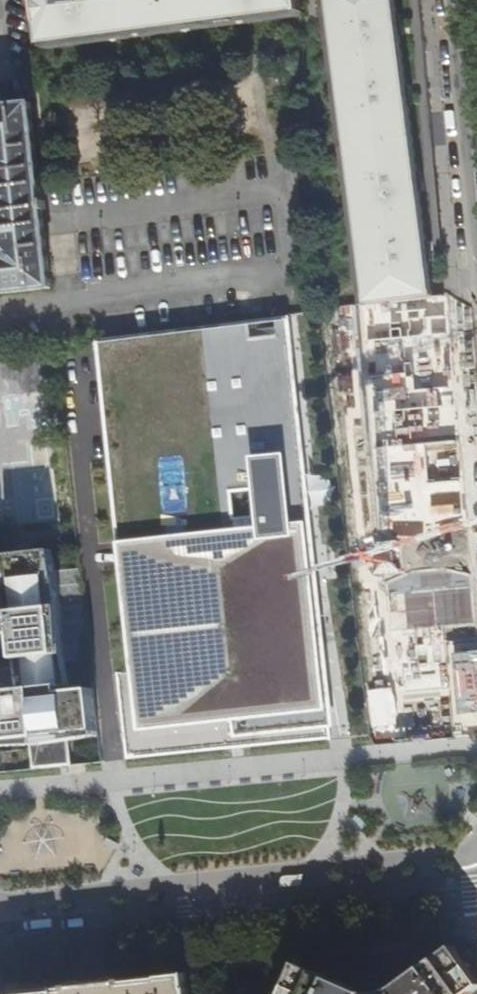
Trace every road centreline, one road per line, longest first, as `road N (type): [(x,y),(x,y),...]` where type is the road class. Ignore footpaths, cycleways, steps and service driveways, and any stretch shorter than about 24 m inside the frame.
road 1 (residential): [(476,892),(0,938)]
road 2 (residential): [(476,194),(459,0)]

